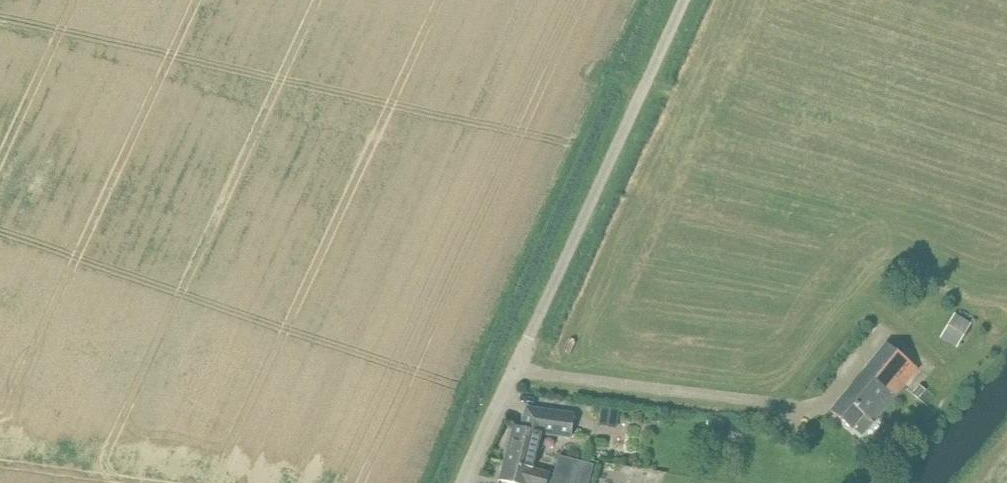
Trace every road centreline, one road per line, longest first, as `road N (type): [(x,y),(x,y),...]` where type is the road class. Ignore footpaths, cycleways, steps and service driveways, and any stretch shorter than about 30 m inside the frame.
road 1 (unclassified): [(458,482),(679,0)]

